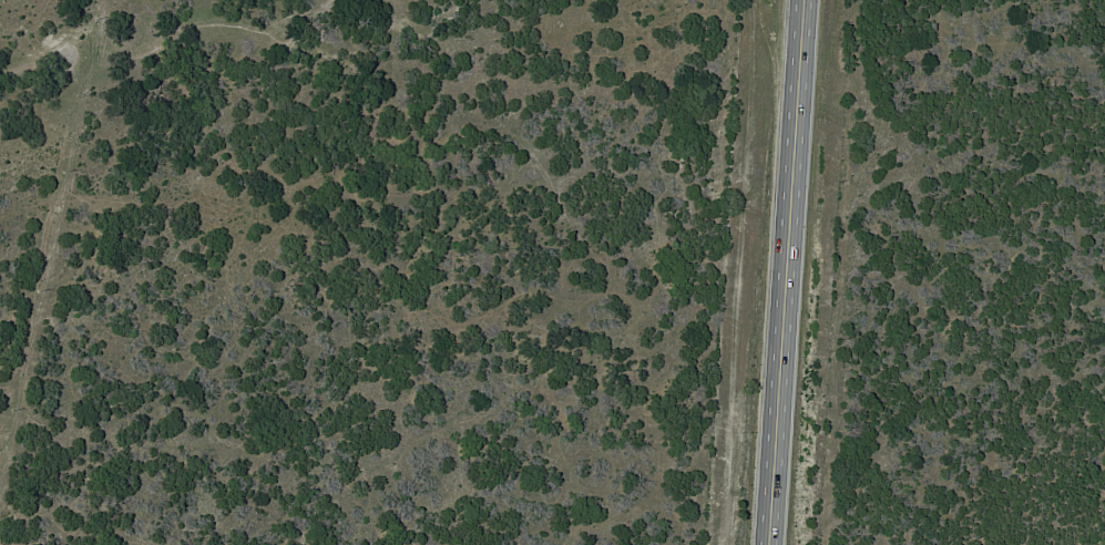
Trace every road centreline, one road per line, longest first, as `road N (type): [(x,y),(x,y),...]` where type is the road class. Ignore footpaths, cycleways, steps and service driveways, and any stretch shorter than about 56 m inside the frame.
road 1 (trunk): [(763,544),(794,0)]

